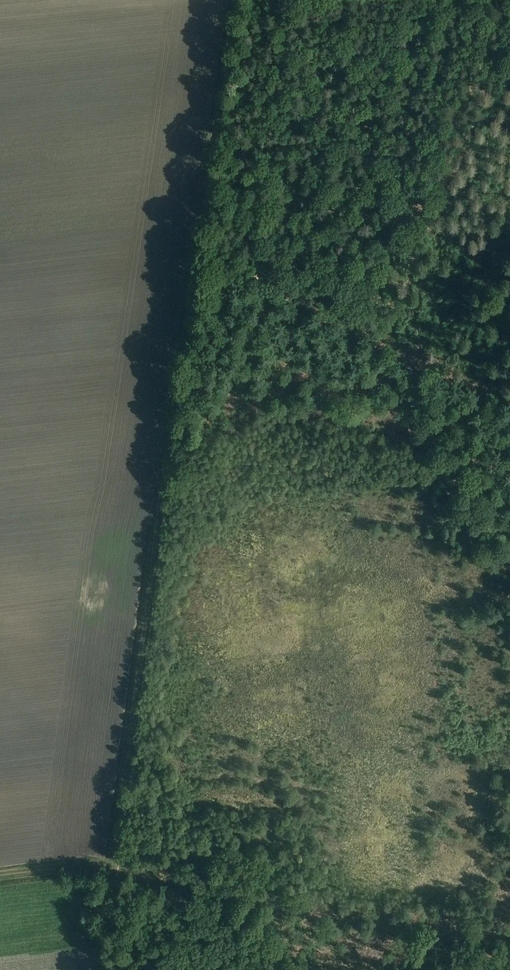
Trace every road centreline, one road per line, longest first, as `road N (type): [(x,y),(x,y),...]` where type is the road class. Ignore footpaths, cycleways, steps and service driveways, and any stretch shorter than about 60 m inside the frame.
road 1 (track): [(110,896),(186,315),(238,0)]

